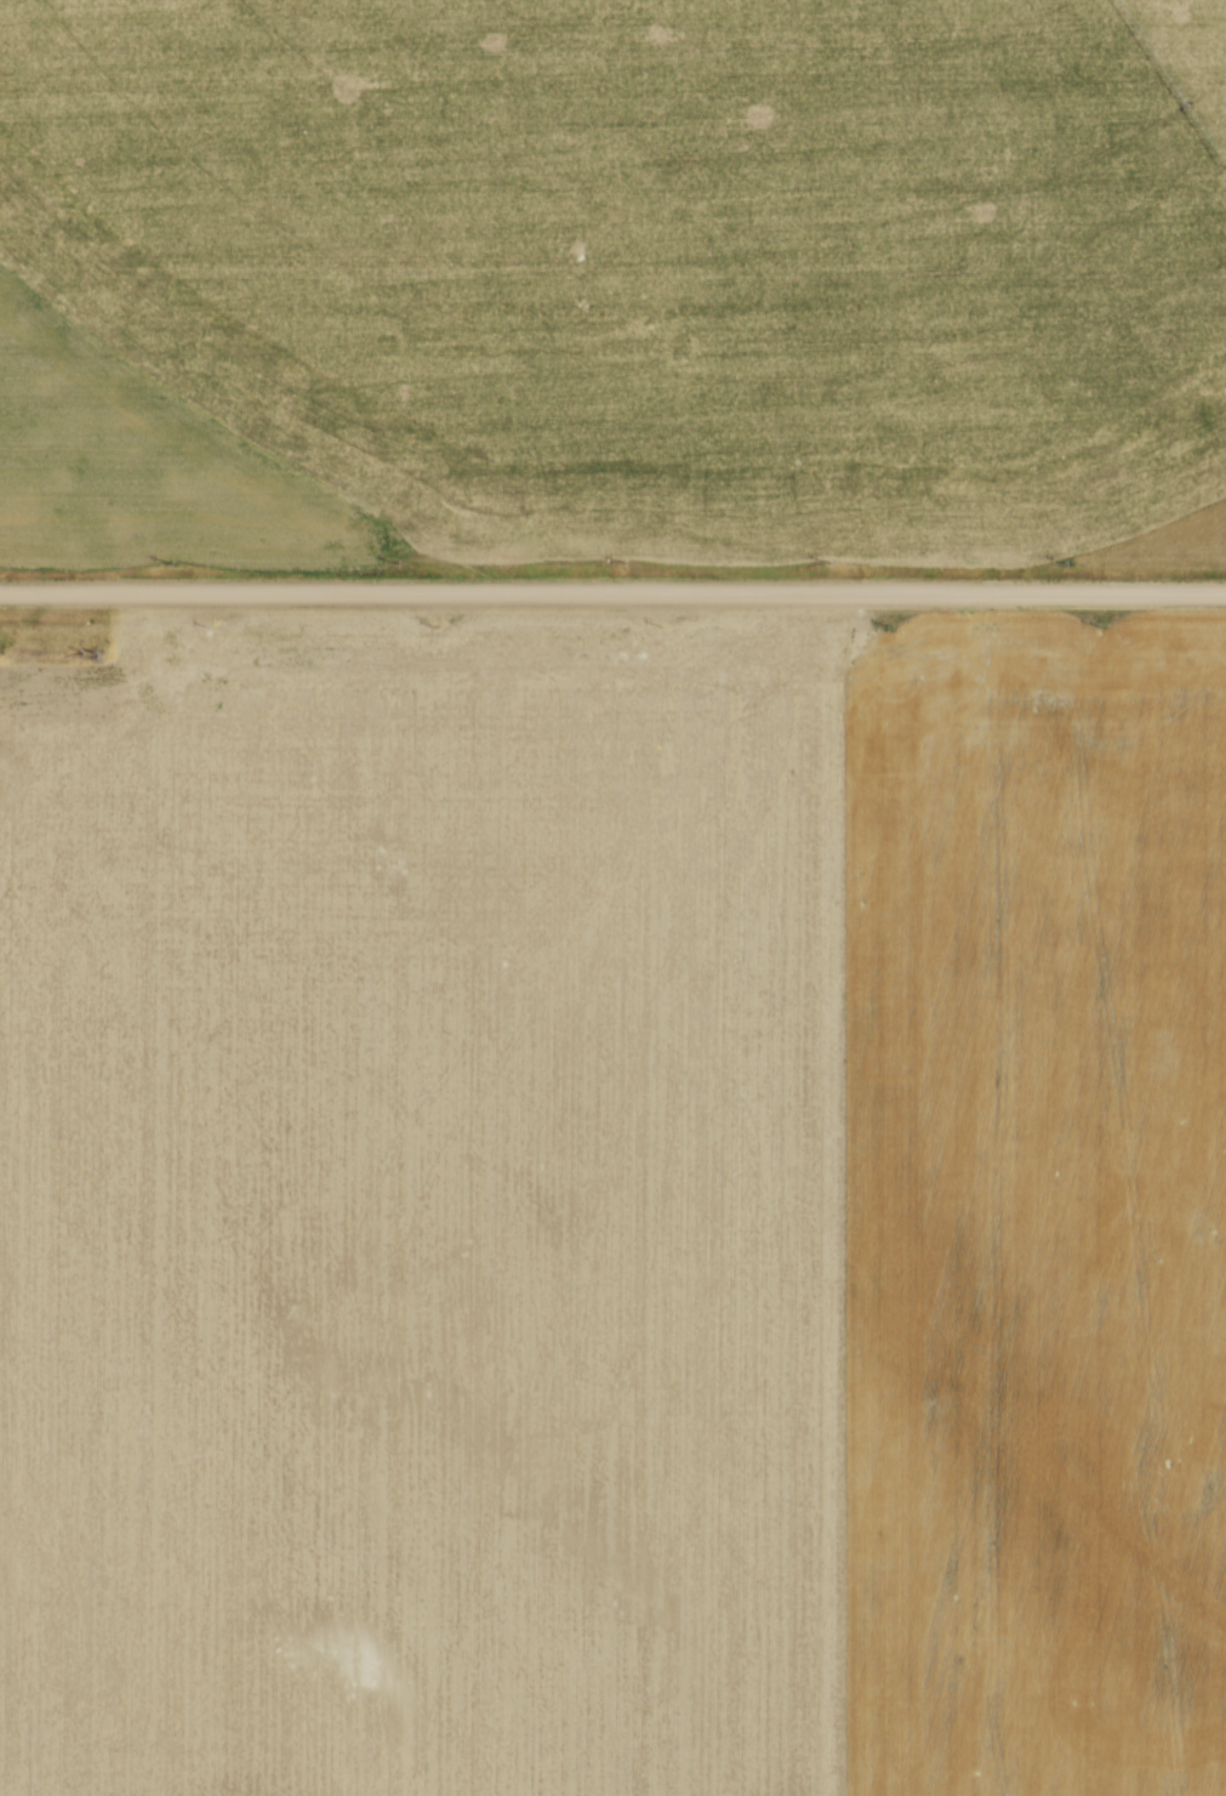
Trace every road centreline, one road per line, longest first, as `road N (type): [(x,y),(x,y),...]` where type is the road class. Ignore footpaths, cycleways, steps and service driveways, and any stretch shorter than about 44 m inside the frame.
road 1 (residential): [(1225,595),(0,593)]

